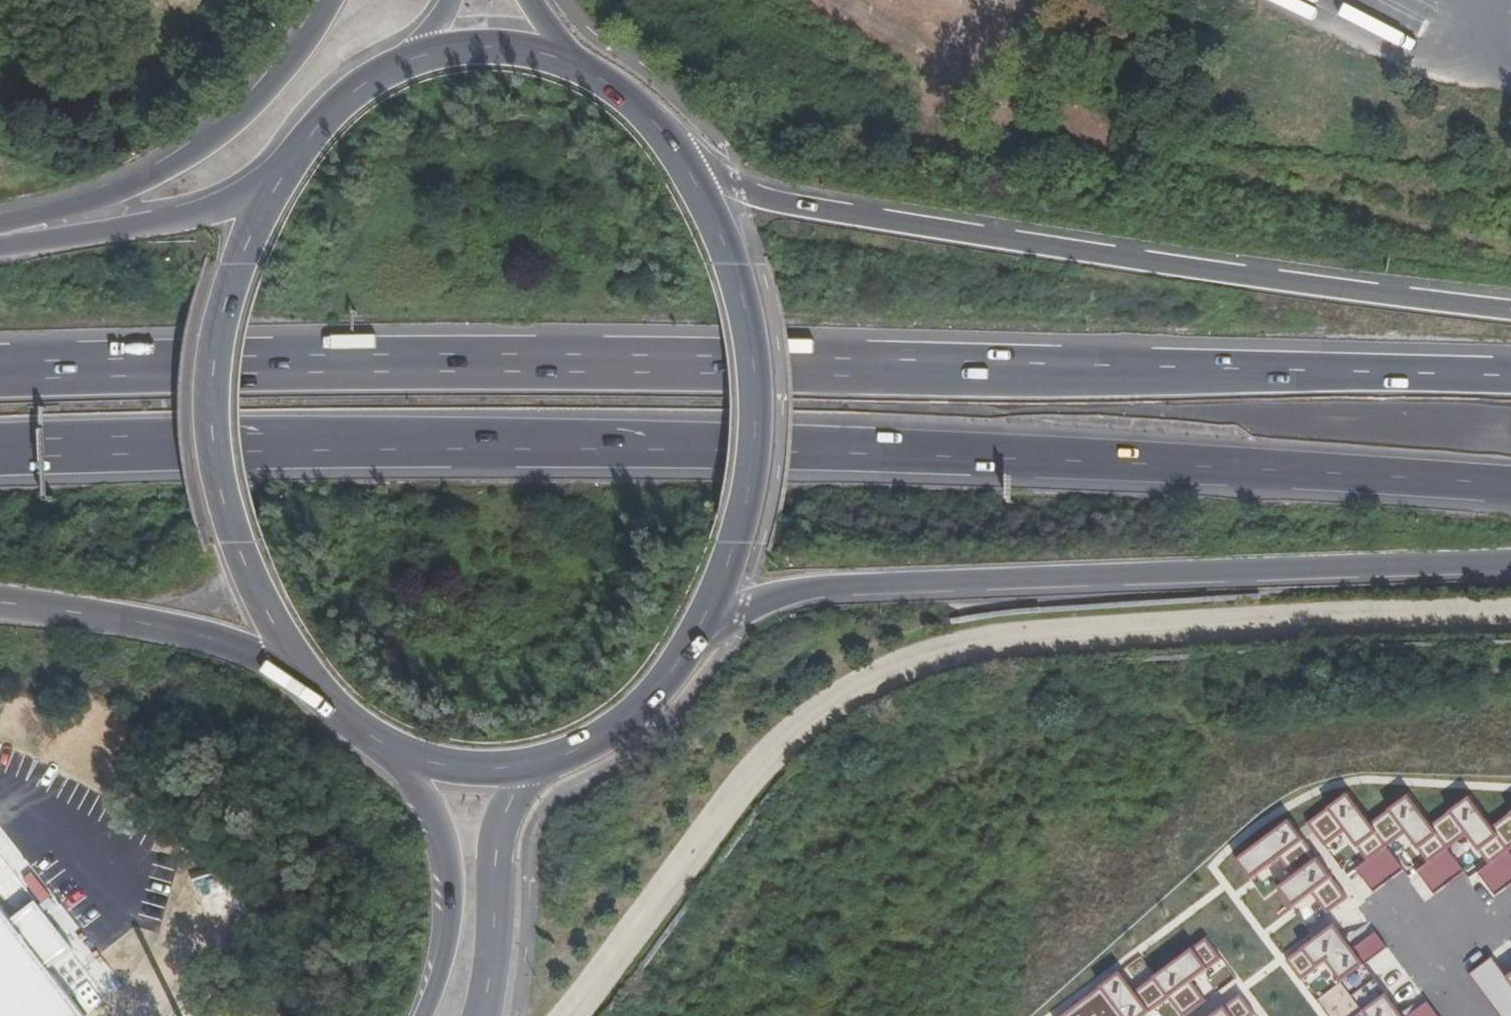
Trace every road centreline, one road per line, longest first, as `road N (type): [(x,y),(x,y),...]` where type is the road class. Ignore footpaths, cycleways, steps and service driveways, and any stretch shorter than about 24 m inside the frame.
road 1 (trunk): [(0,449),(505,442),(1106,460),(1510,485)]
road 2 (trunk): [(1510,373),(508,362),(0,370)]
road 3 (trunk): [(1510,311),(842,216),(735,188),(684,159)]
road 4 (trunk): [(695,638),(742,609),(799,591),(1510,561)]
road 5 (primary): [(289,181),(250,266),(231,335),(226,428),(246,535),(321,685)]
road 6 (primary): [(695,638),(737,546),(764,446),(753,323),(727,245),(684,159)]
road 7 (trunk): [(330,0),(251,108),(155,176),(0,226)]
road 8 (trunk): [(0,598),(214,637),(321,685)]
road 9 (trunk): [(289,181),(179,221),(0,246)]
road 10 (secondary): [(398,755),(434,818),(449,894),(445,971),(428,1015)]
road 11 (secondary): [(473,1015),(502,818),(526,768)]
road 12 (primary): [(526,768),(590,744),(637,710),(695,638)]
road 13 (primary): [(413,57),(362,86),(322,126),(289,181)]
road 14 (primary): [(684,159),(624,95),(566,60)]
road 15 (primary): [(566,60),(482,46),(413,57)]
road 16 (primary): [(398,755),(479,772),(526,768)]

